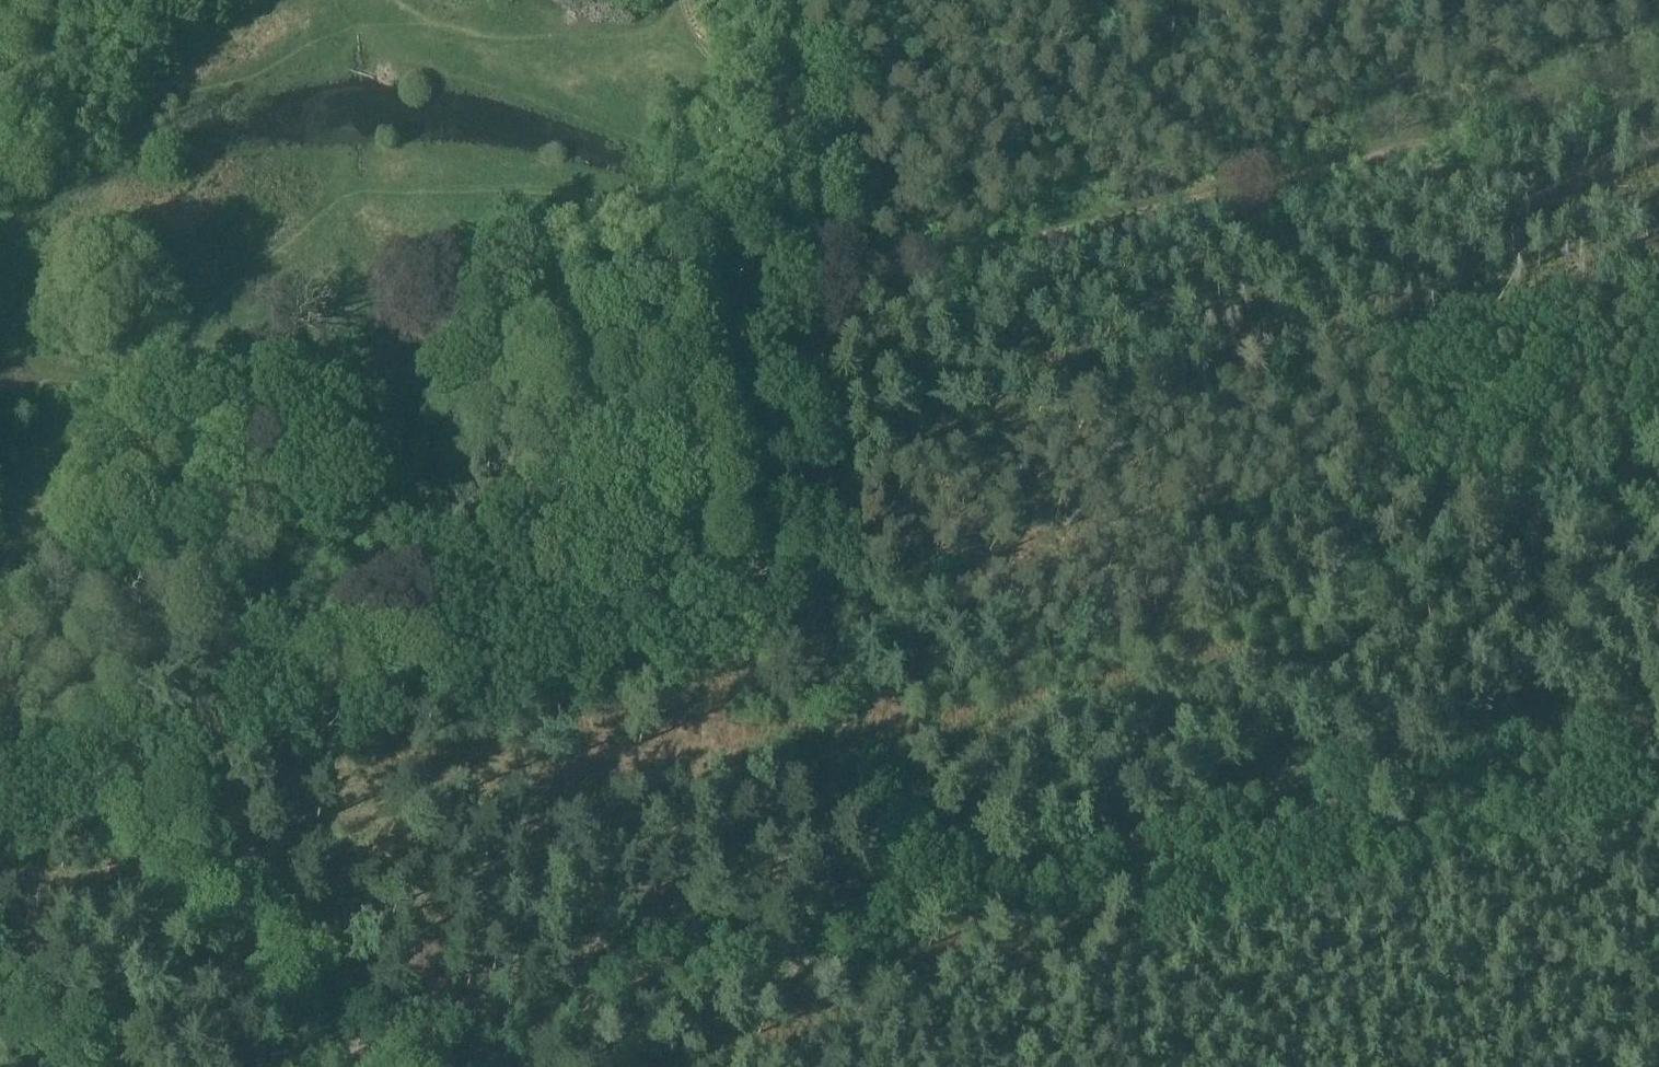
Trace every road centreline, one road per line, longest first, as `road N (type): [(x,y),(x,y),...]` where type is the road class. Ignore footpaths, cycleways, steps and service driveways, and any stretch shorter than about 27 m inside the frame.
road 1 (track): [(1658,93),(773,309)]
road 2 (track): [(416,1066),(0,671)]

